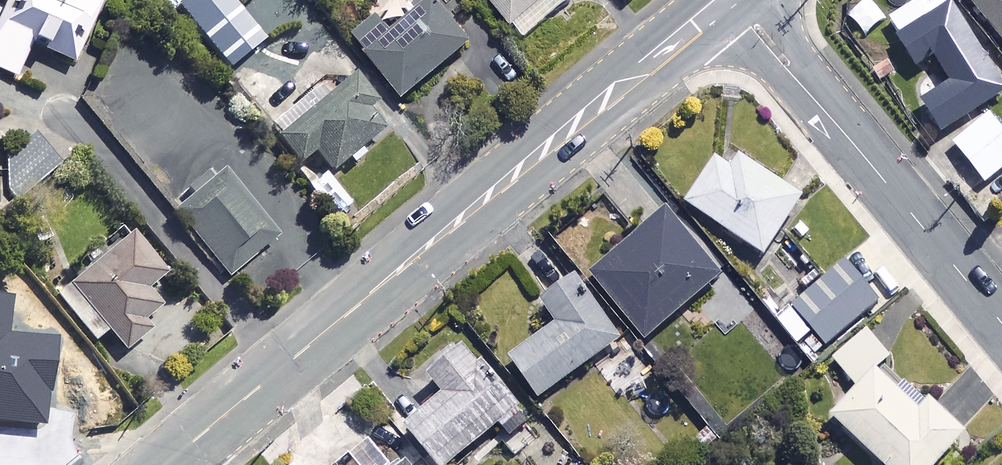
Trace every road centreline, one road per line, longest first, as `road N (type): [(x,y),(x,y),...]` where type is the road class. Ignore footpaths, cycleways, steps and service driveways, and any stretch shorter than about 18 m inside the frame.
road 1 (tertiary): [(165,464),(732,0)]
road 2 (residential): [(733,0),(1001,323)]

